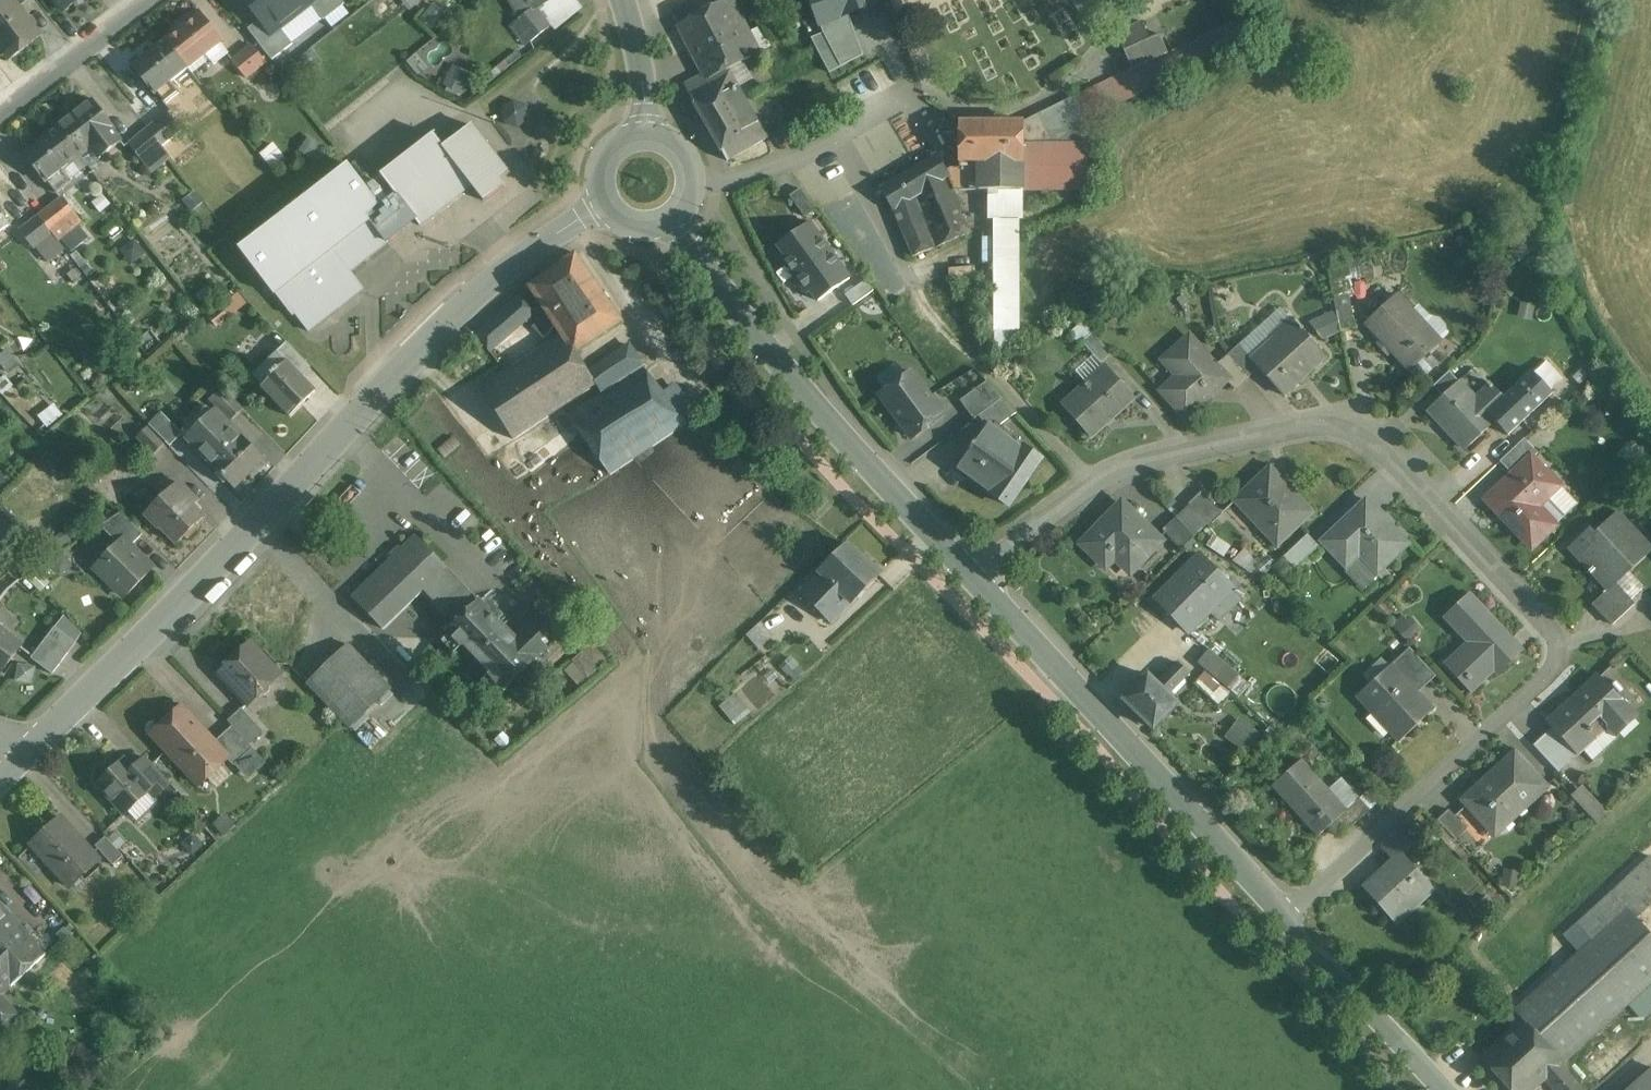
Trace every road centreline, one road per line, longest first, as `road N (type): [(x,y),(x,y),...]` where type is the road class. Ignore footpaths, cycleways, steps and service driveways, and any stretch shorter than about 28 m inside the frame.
road 1 (residential): [(973,573),(1109,477),(1190,448),(1350,422),(1542,615),(1556,632),(1556,658),(1544,677),(1291,916)]
road 2 (tertiary): [(601,202),(525,254),(426,343),(24,759)]
road 3 (tertiary): [(973,573),(1291,916)]
road 4 (tertiary): [(676,223),(823,412),(973,573)]
road 5 (tertiary): [(1291,916),(1441,1089)]
road 6 (residential): [(154,0),(0,119)]
road 7 (tertiary): [(622,0),(643,86),(643,134)]
road 8 (tertiary): [(676,223),(694,196),(692,165),(673,141),(643,134)]

